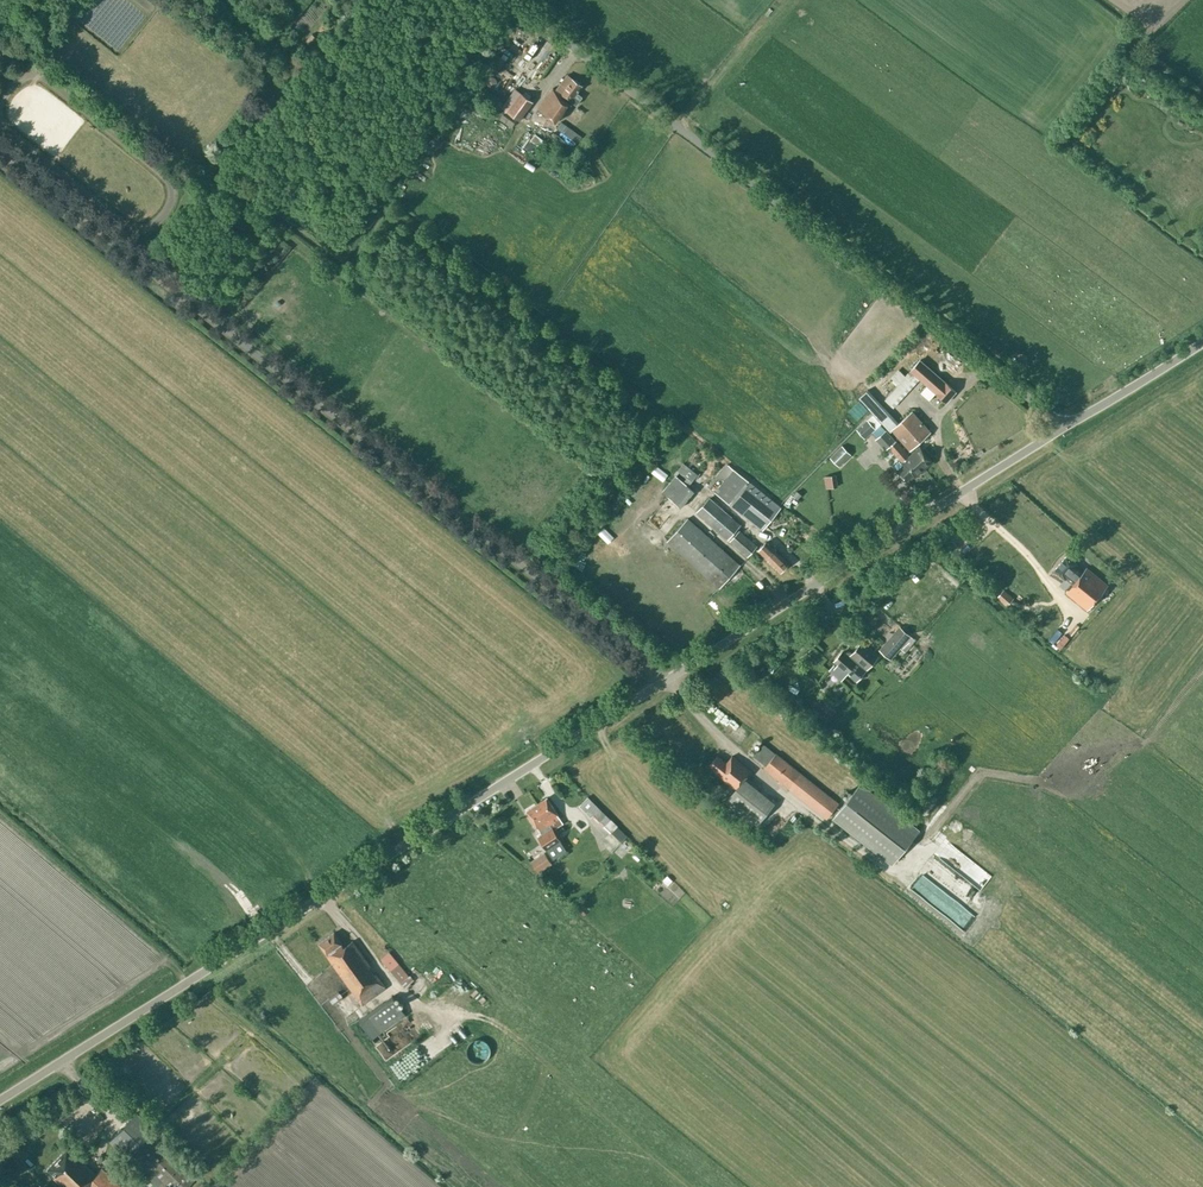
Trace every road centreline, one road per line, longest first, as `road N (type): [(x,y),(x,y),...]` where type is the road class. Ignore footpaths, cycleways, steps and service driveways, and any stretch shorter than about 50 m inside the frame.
road 1 (unclassified): [(0,150),(660,683)]
road 2 (unclassified): [(0,1099),(660,683)]
road 3 (unclassified): [(1059,430),(1046,411),(511,0)]
road 4 (unclassified): [(660,683),(1059,430)]
road 5 (track): [(1202,671),(1146,741),(1089,786),(979,772),(928,837)]
road 6 (track): [(1202,575),(1045,439)]
road 7 (unclassified): [(1059,430),(1202,342)]

